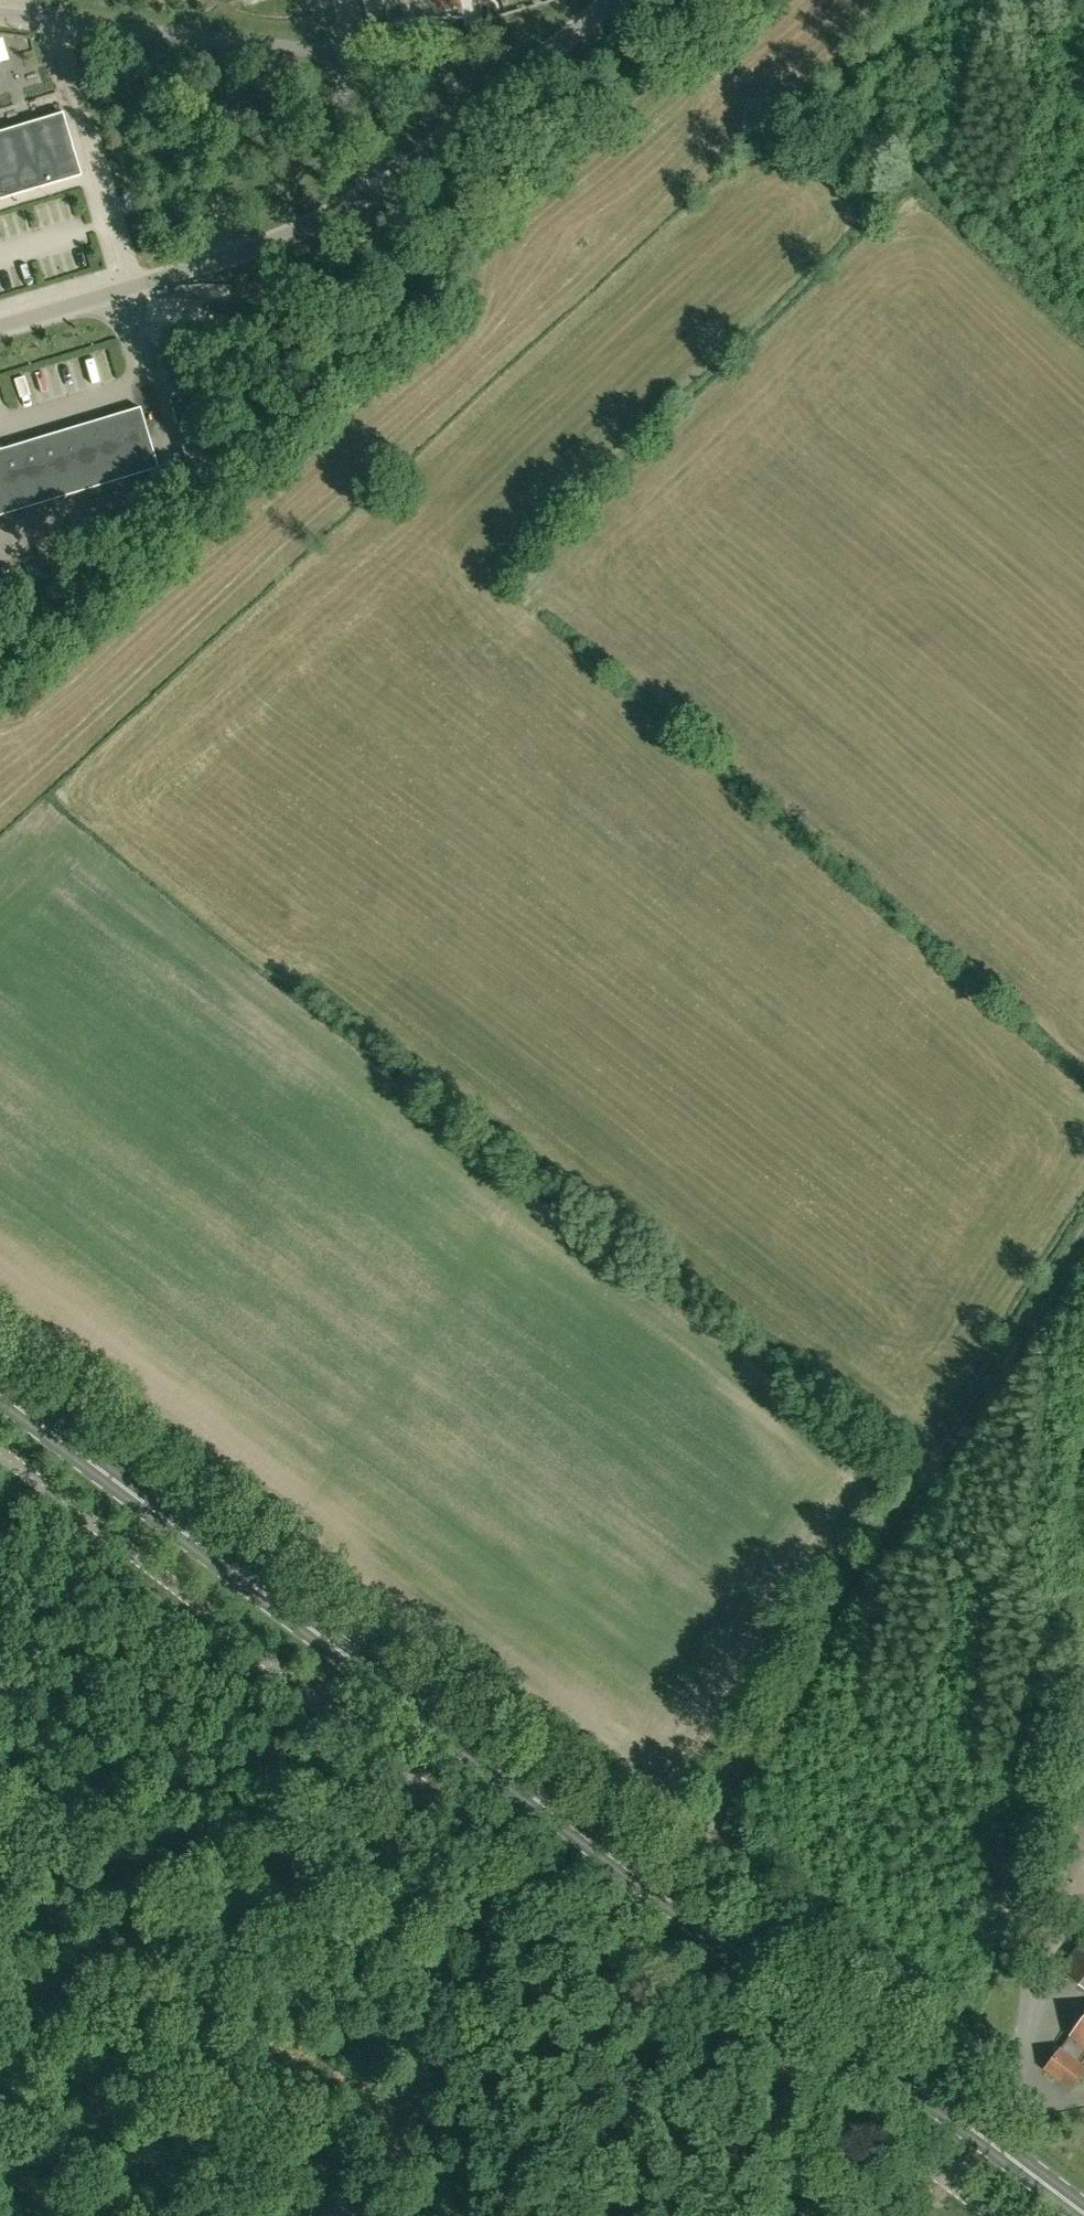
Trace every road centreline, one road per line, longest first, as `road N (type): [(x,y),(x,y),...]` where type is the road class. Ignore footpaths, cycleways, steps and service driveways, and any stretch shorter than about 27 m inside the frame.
road 1 (secondary): [(1079,2215),(0,1400)]

